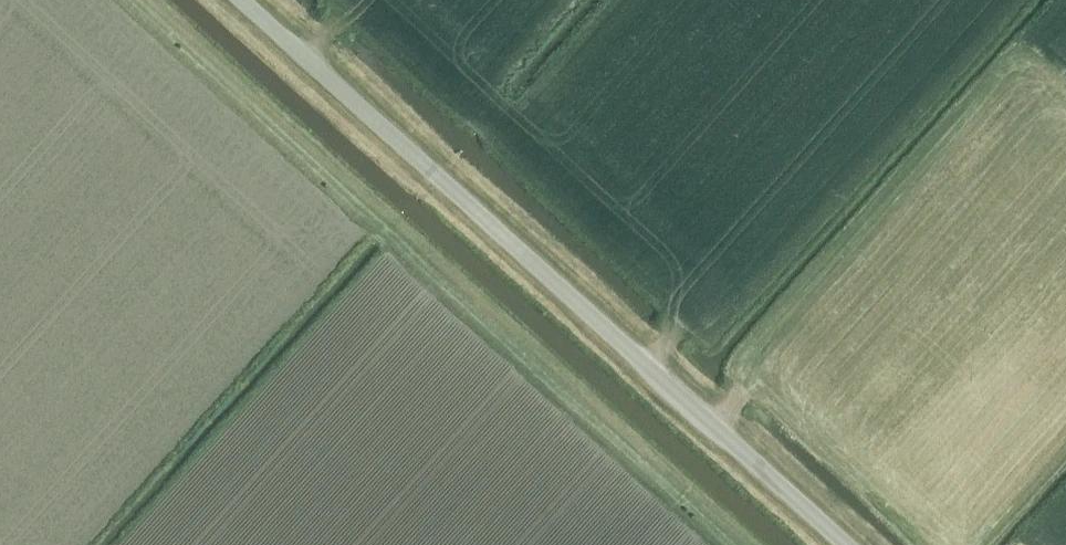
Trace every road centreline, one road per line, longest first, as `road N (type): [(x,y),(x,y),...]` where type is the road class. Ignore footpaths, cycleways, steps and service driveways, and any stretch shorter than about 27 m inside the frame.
road 1 (unclassified): [(845,544),(245,0)]

